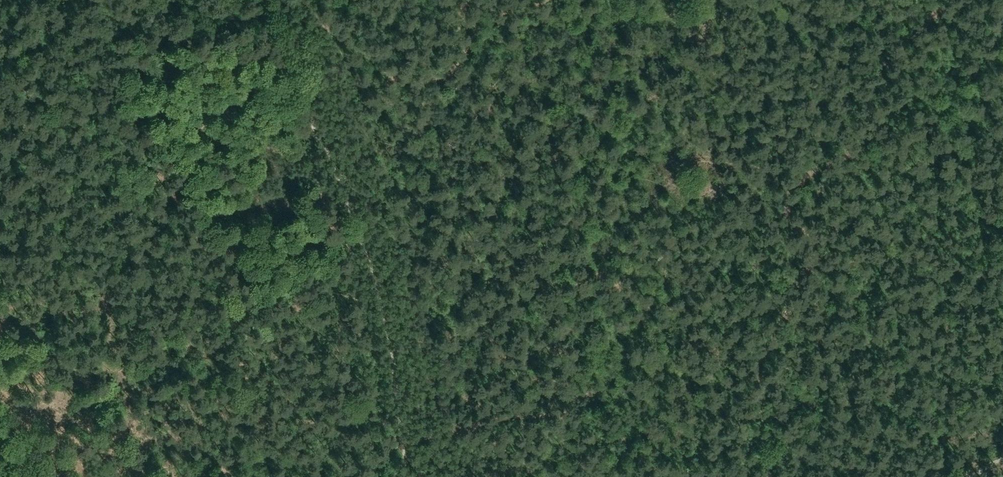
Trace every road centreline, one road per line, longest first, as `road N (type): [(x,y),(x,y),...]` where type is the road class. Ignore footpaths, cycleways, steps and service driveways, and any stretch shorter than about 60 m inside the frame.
road 1 (track): [(400,427),(384,338),(336,176),(260,0)]

